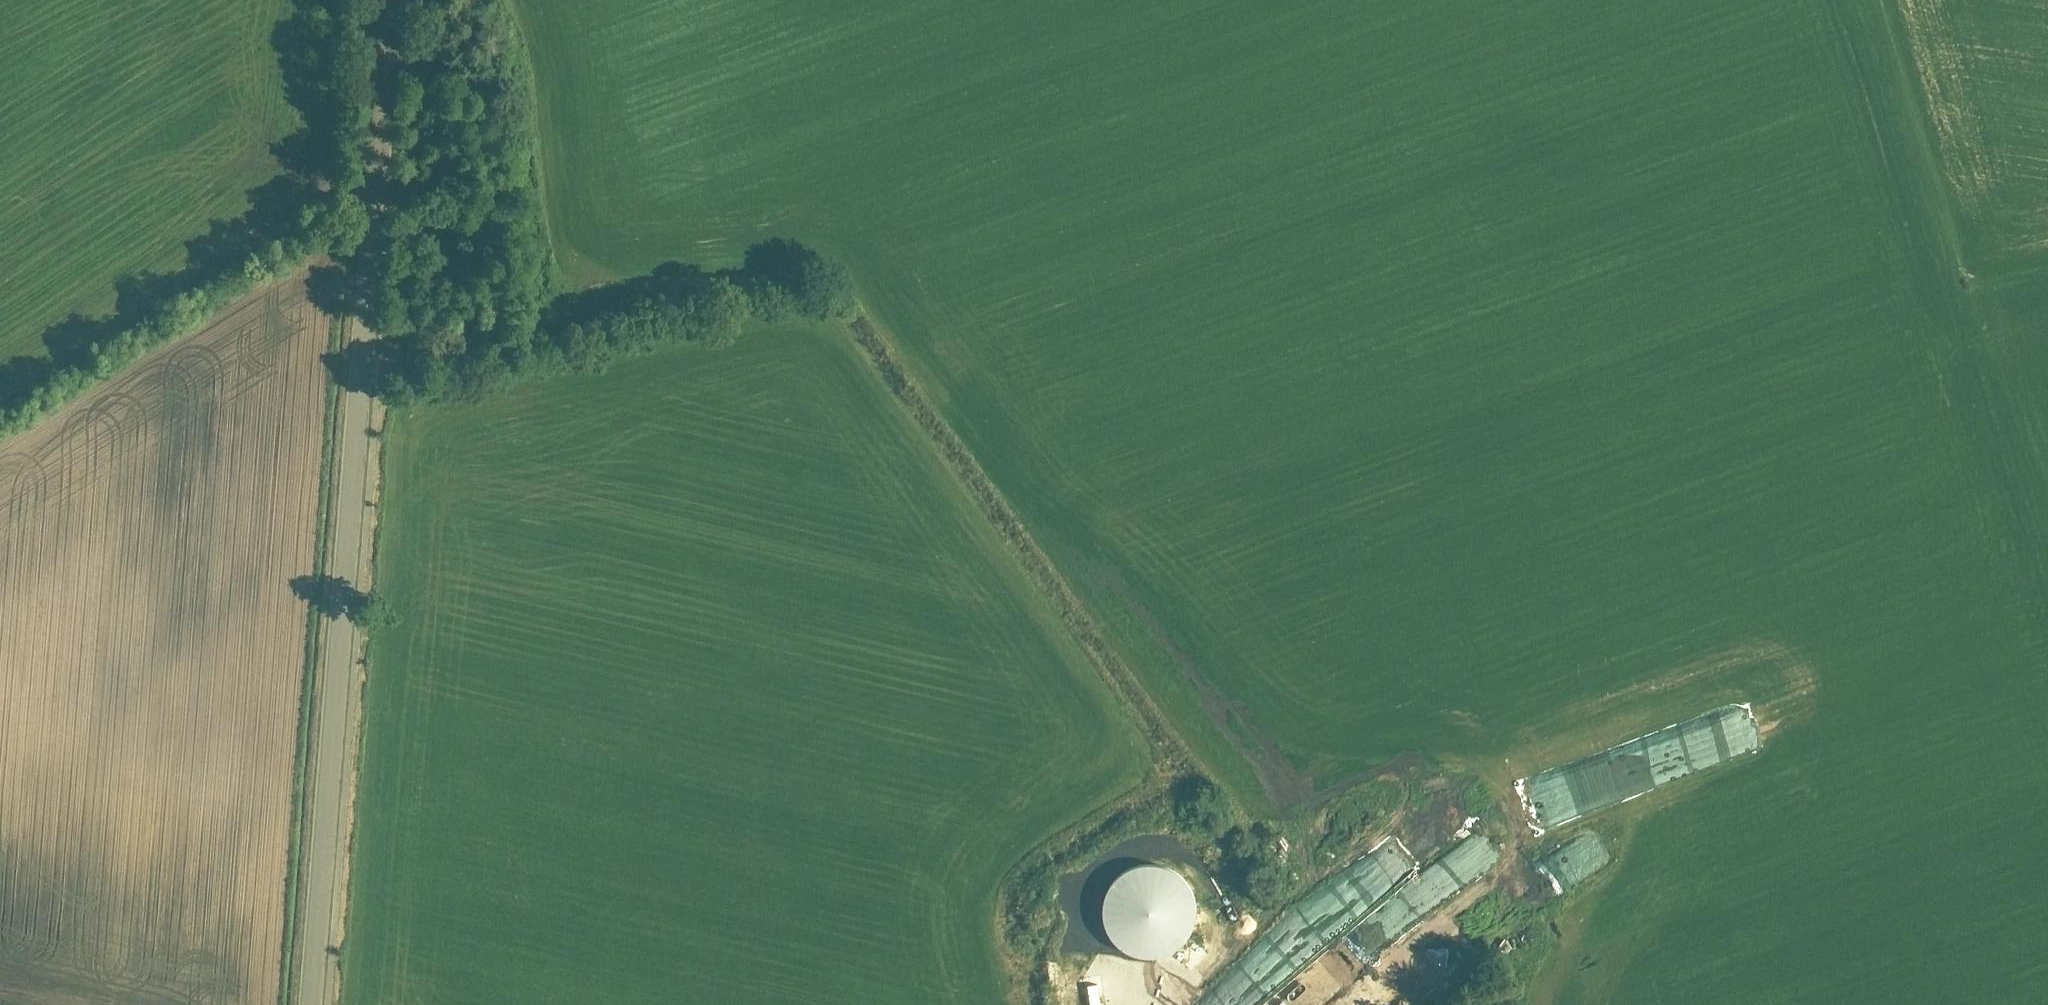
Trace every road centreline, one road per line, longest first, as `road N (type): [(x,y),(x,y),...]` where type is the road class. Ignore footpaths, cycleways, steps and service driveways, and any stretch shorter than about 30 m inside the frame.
road 1 (tertiary): [(401,0),(311,1004)]

